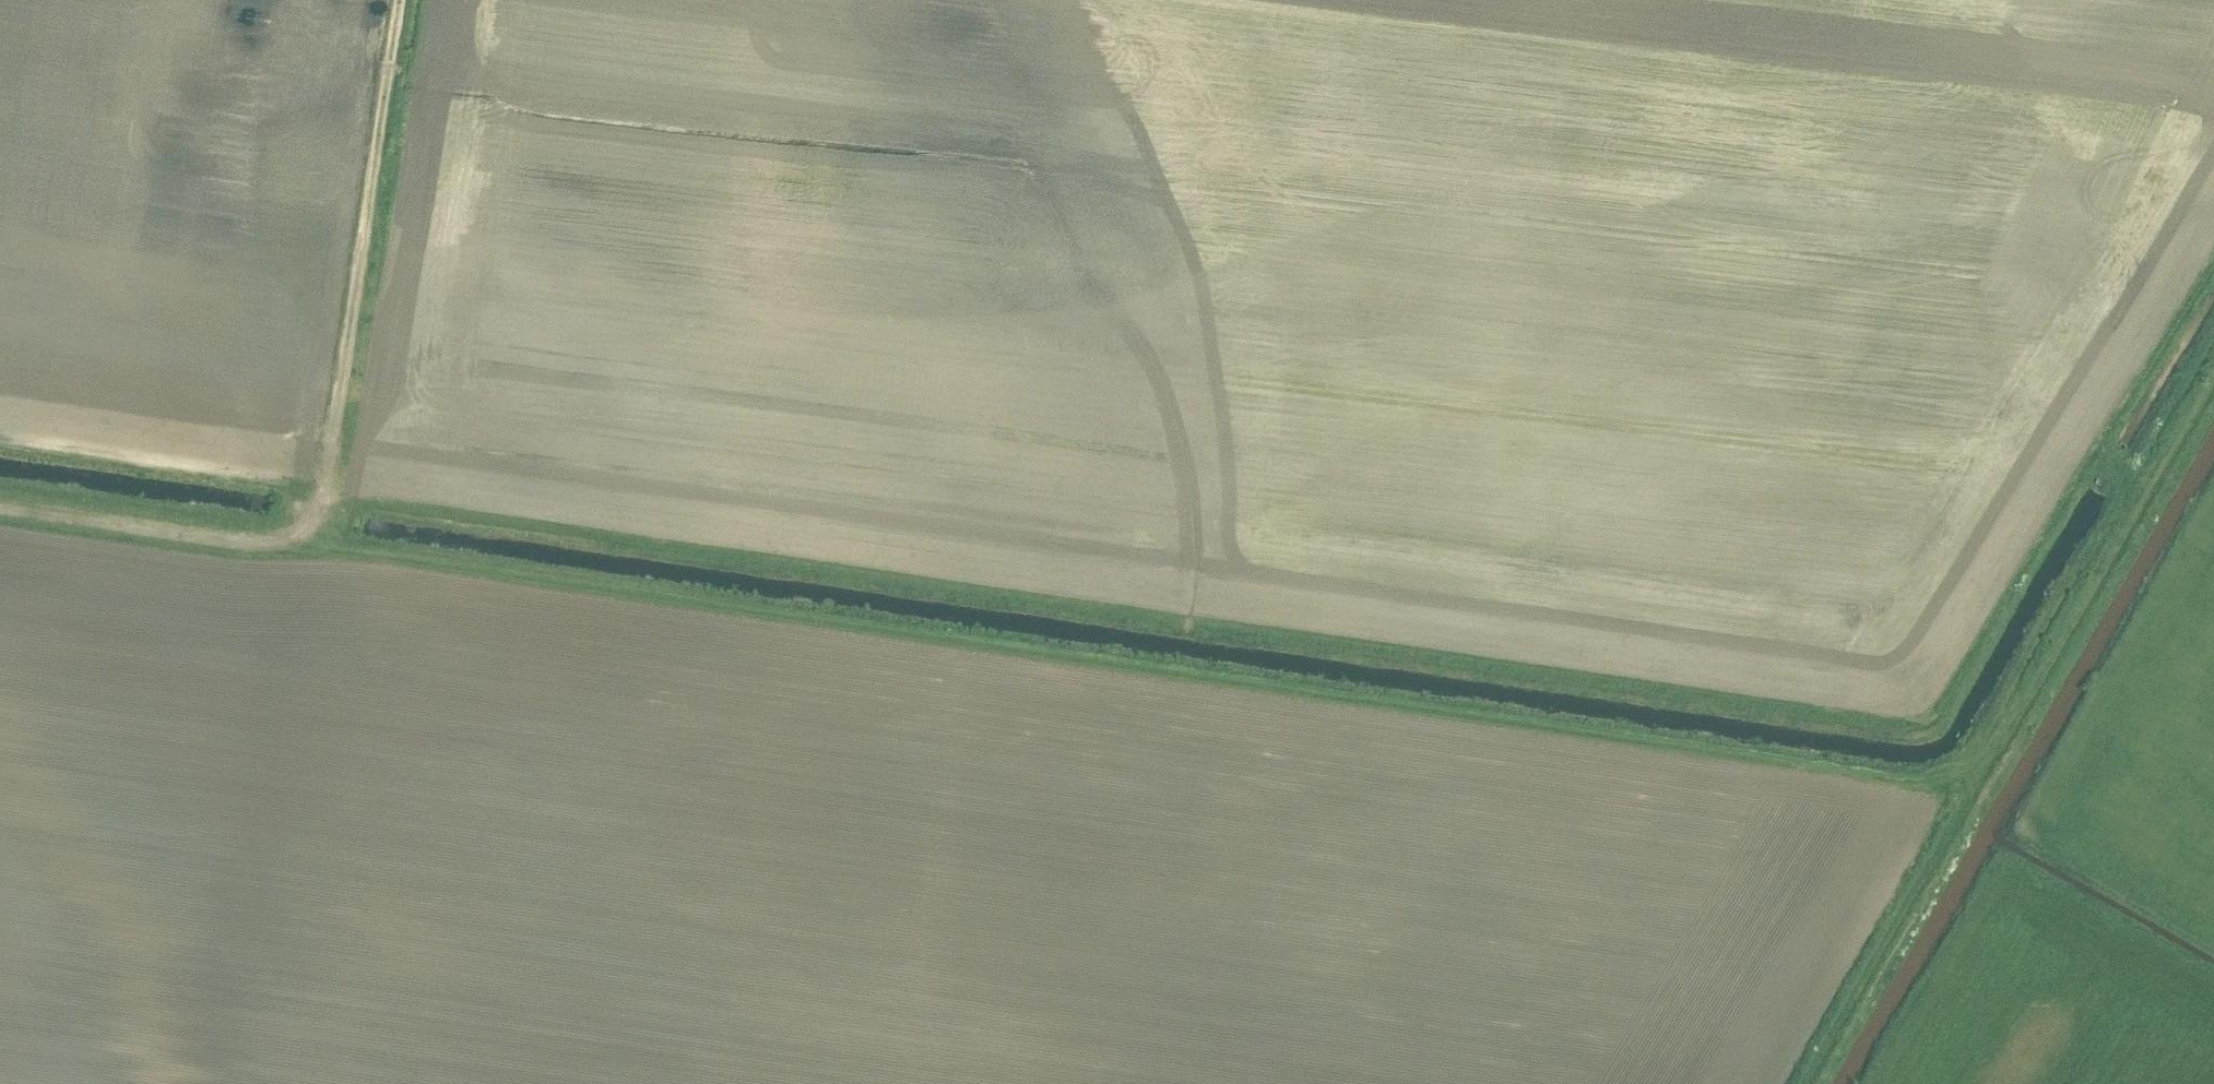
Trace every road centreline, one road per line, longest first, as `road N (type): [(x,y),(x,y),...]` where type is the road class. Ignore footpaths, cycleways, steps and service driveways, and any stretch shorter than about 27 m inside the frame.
road 1 (track): [(2053,841),(2213,934)]

